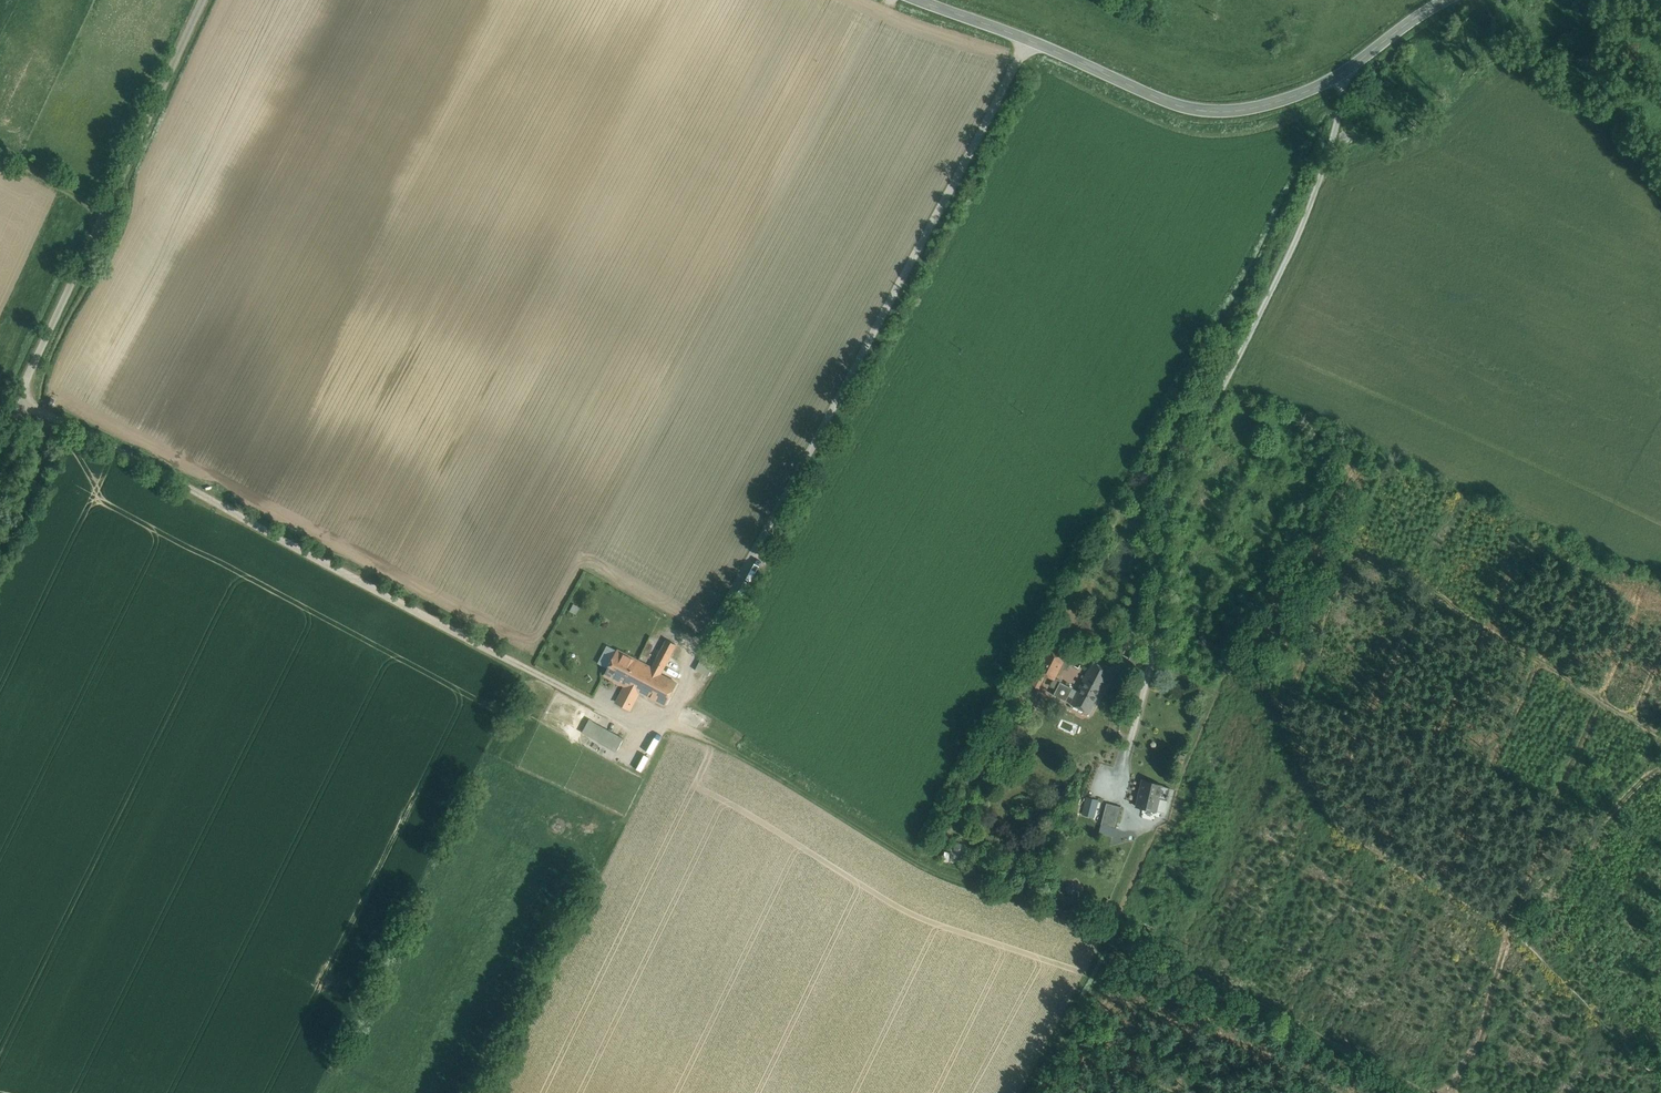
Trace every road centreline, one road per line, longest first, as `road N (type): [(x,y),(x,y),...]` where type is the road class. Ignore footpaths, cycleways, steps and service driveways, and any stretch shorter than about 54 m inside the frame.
road 1 (track): [(661,717),(638,719),(589,700),(21,395)]
road 2 (secondary): [(1445,0),(1330,80),(1221,112),(1181,106),(919,0)]
road 3 (track): [(1122,934),(918,862),(795,783),(661,717)]
road 4 (track): [(0,440),(203,0)]

